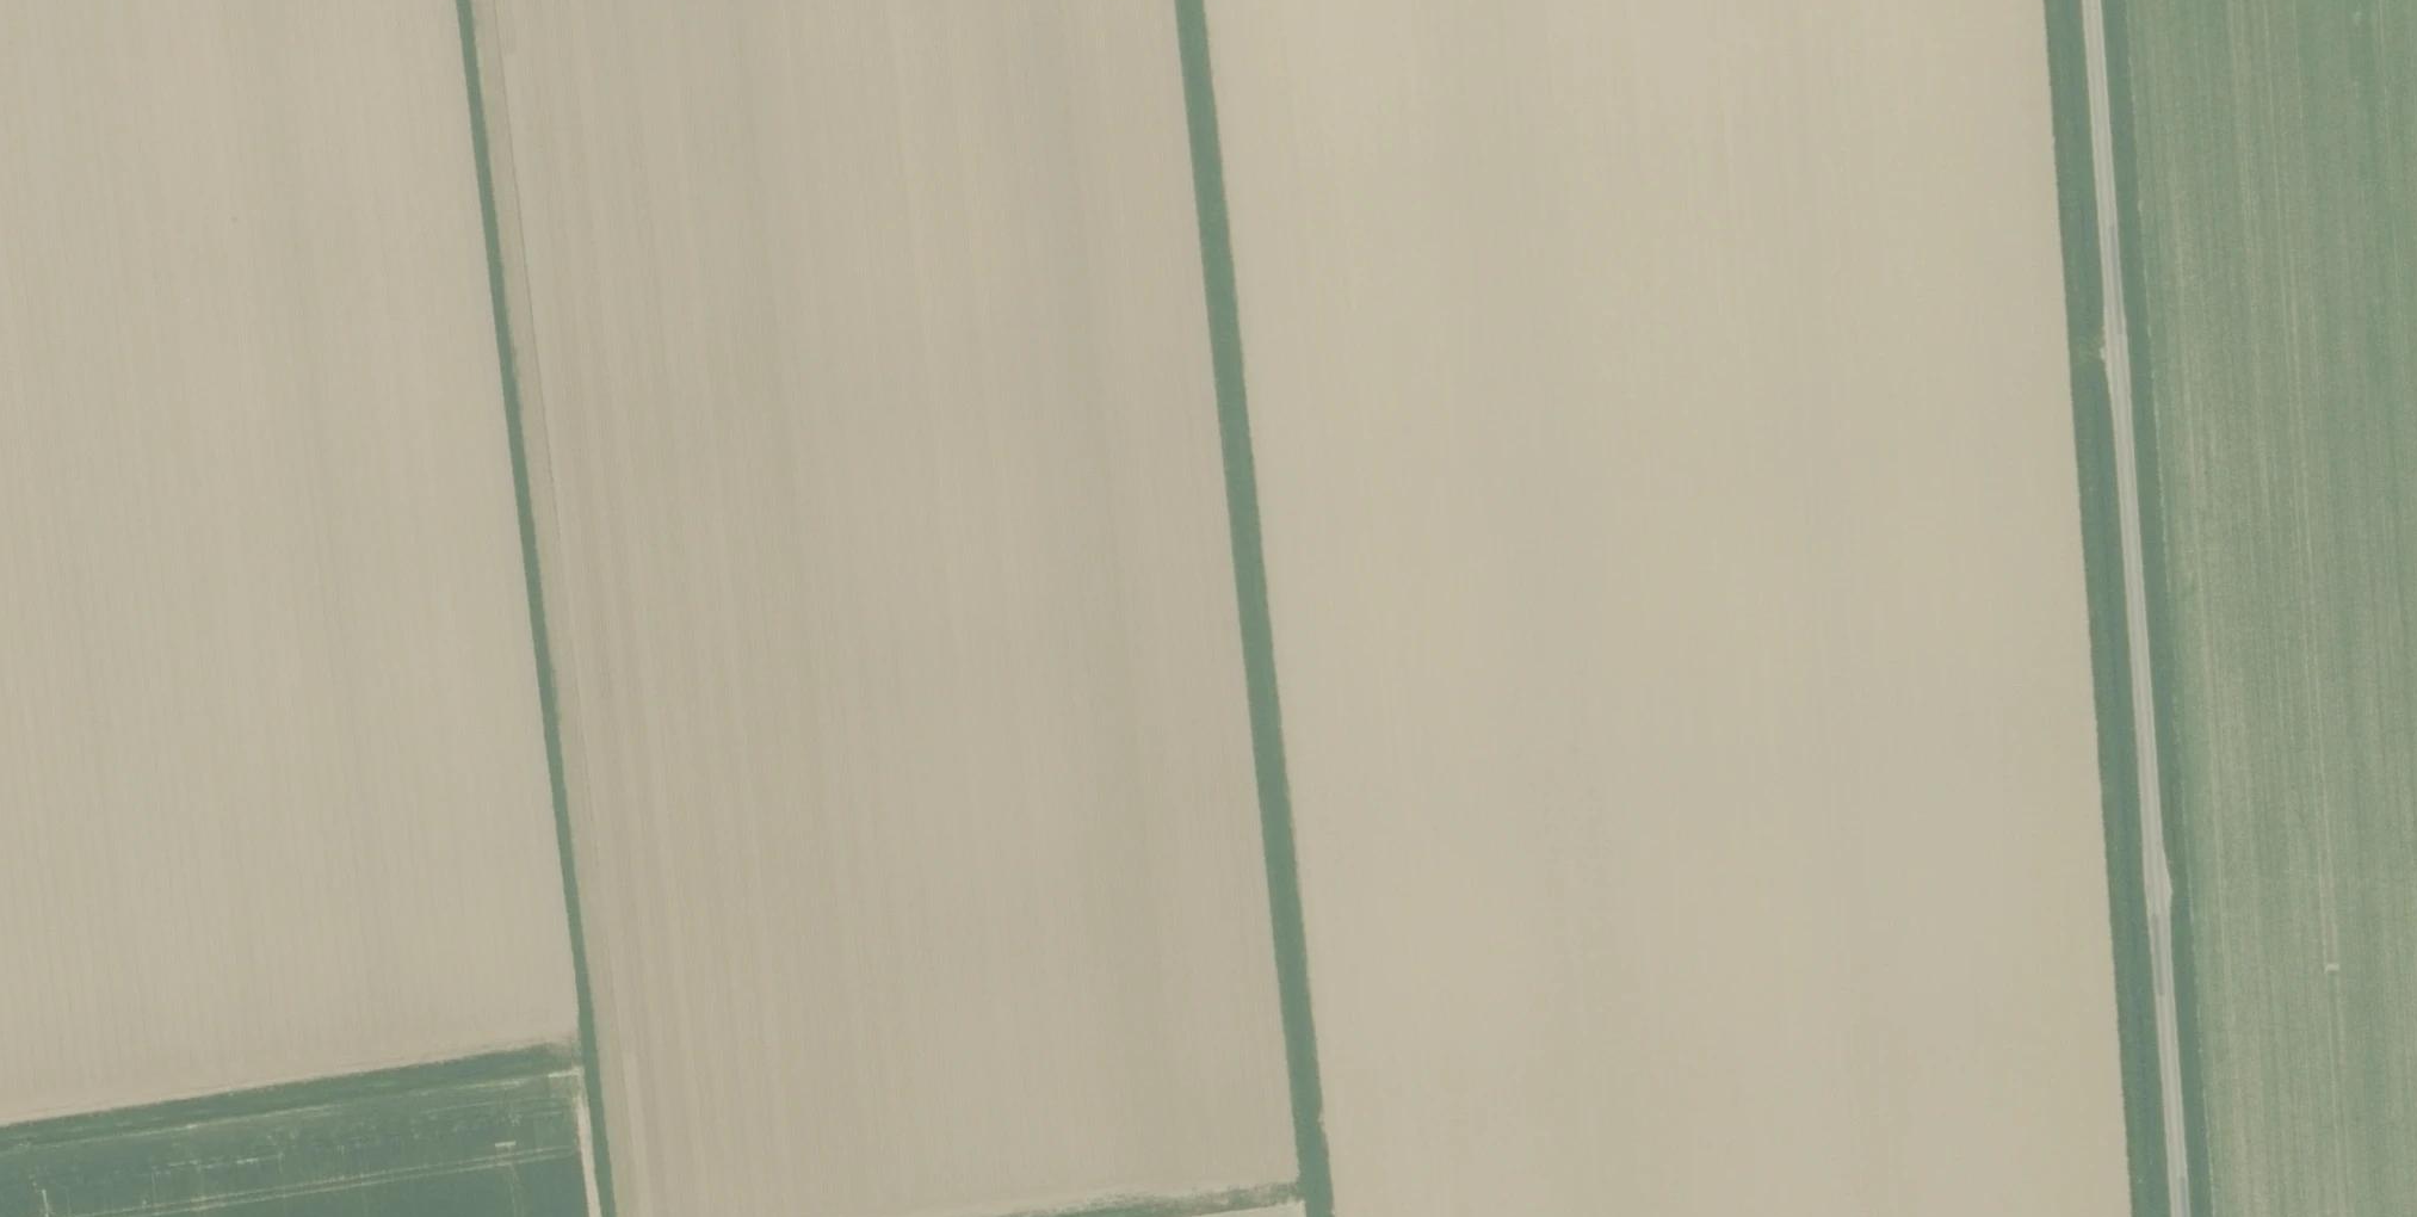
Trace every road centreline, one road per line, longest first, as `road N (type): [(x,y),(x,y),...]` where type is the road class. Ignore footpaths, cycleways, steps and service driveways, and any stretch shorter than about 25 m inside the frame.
road 1 (unclassified): [(2178,1216),(2089,0)]

